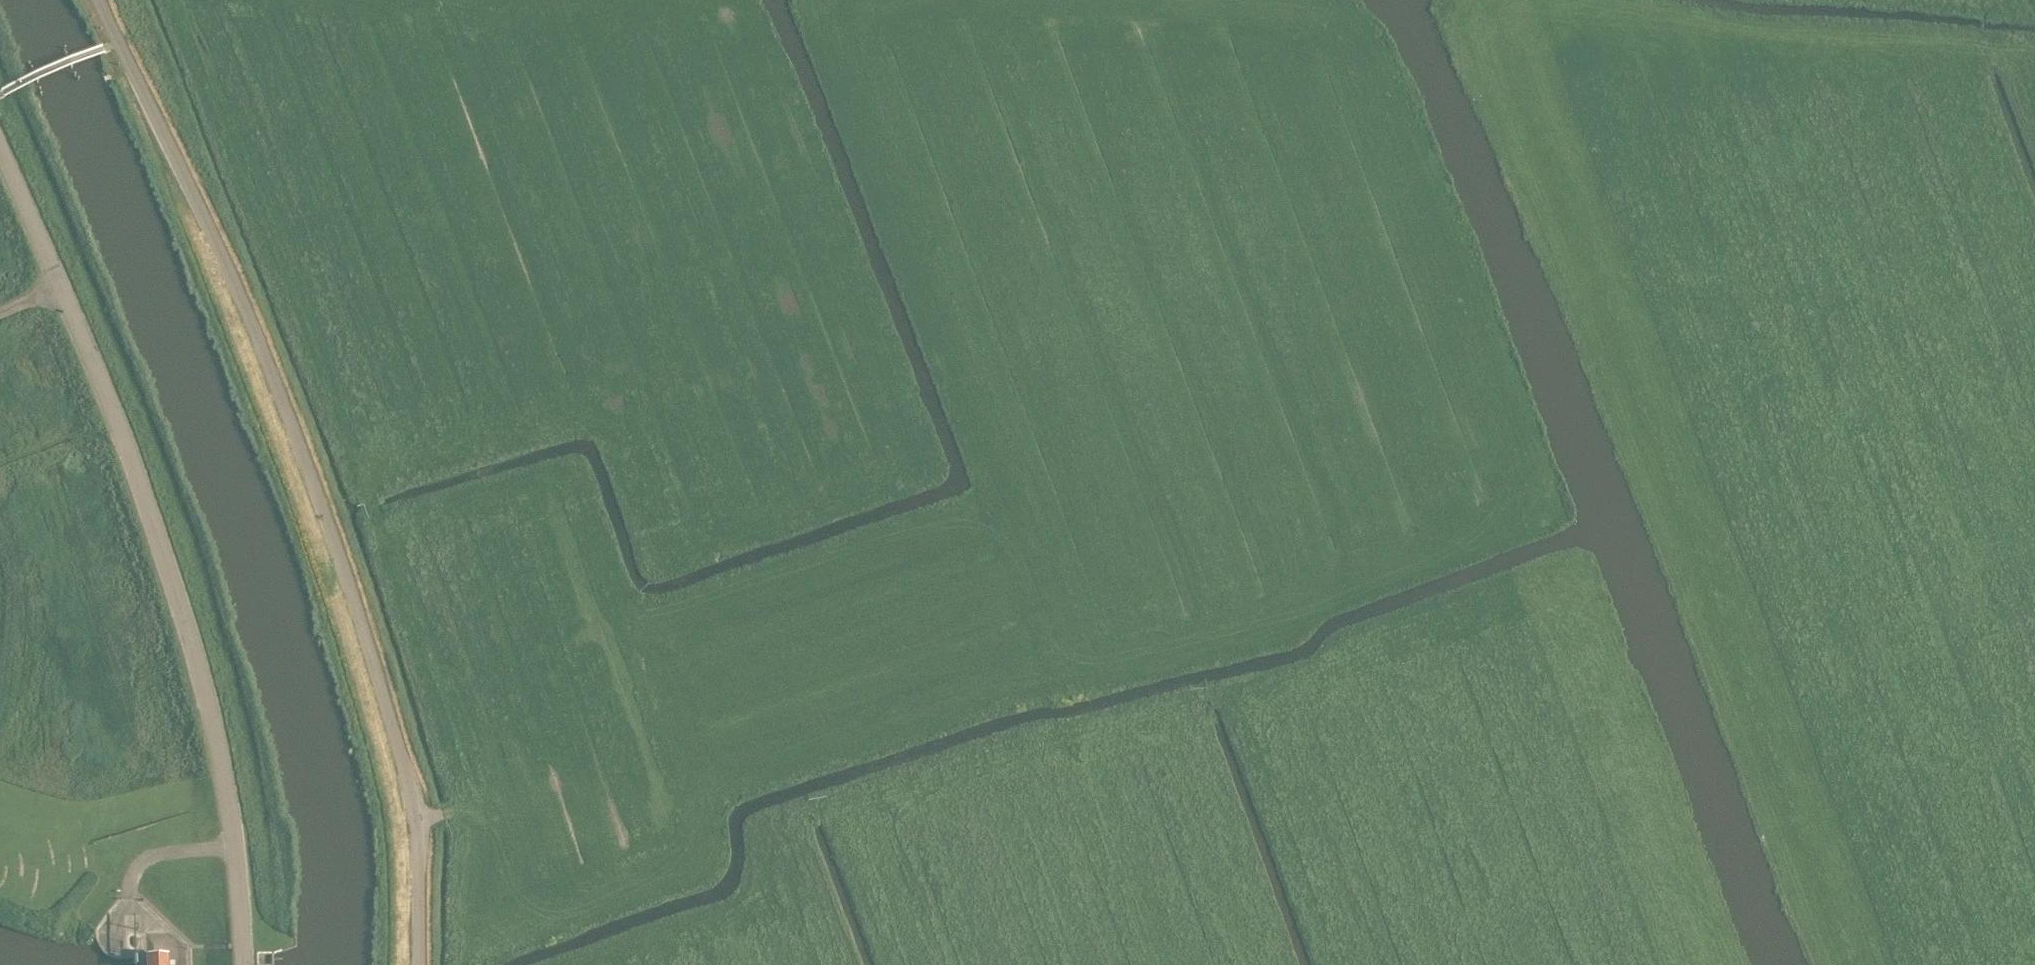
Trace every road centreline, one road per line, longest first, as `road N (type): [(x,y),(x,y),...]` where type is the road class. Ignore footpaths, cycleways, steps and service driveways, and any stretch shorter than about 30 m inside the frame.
road 1 (unclassified): [(419,964),(412,794),(367,641),(283,400),(97,0)]
road 2 (tertiary): [(245,964),(236,844),(201,665),(145,492),(0,141)]

